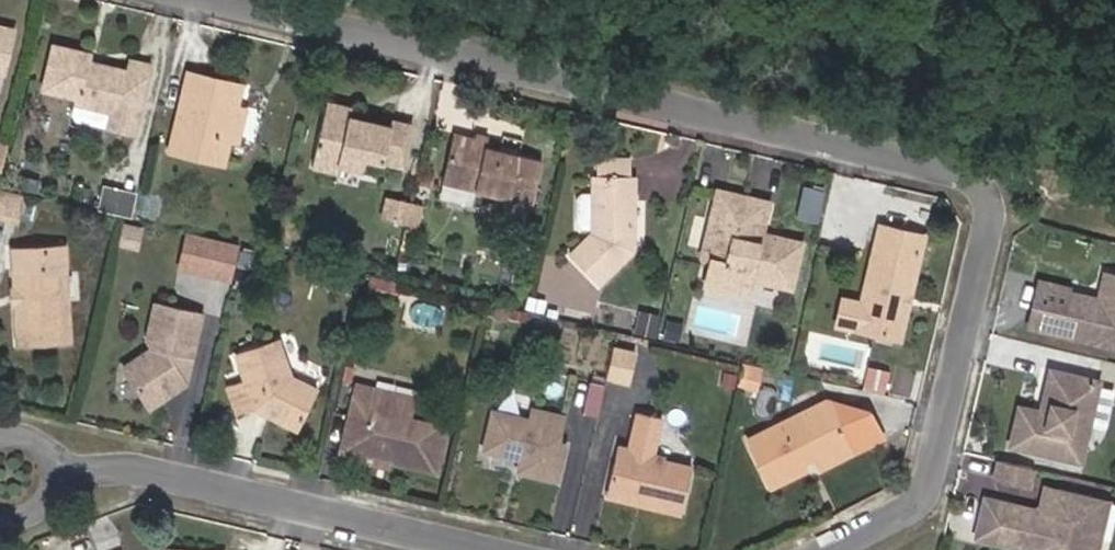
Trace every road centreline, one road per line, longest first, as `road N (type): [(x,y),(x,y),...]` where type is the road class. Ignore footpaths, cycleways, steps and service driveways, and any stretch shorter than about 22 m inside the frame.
road 1 (residential): [(210,0),(976,179),(992,213),(934,488),(920,506),(836,549)]
road 2 (residential): [(484,549),(139,469),(58,470)]

